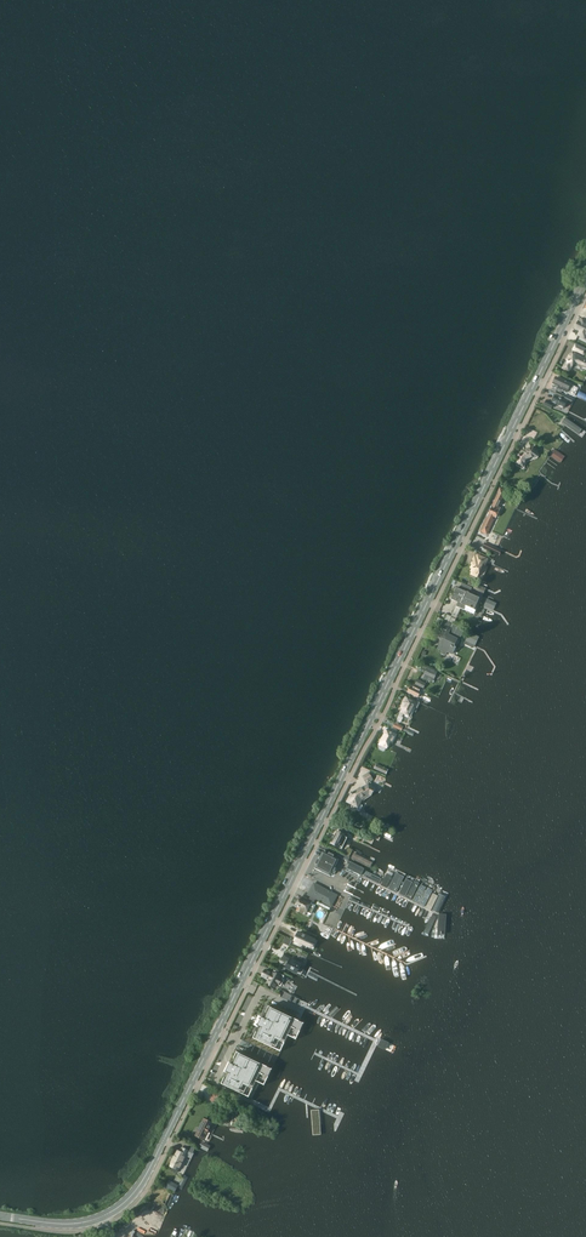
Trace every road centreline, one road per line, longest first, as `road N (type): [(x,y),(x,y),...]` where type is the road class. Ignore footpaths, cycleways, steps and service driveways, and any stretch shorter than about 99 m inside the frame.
road 1 (secondary): [(585,280),(145,1178),(116,1210),(82,1223),(0,1216)]

